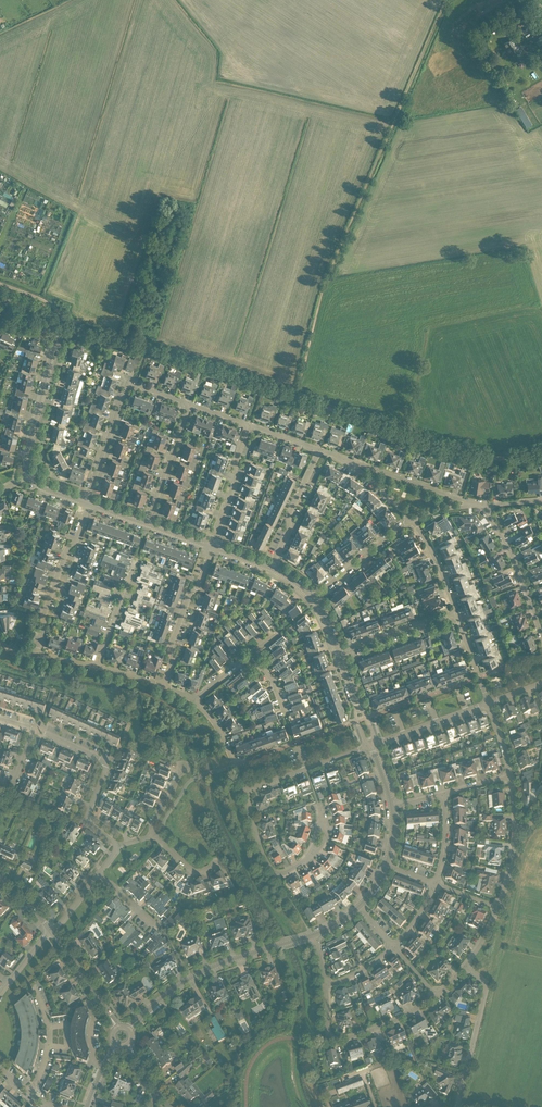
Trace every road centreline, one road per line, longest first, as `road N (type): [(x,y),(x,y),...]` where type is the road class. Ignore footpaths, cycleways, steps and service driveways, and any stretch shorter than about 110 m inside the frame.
road 1 (track): [(294,395),(325,287),(446,0)]
road 2 (tertiary): [(0,294),(41,310),(55,327),(26,454),(29,477)]
road 3 (tertiary): [(130,1030),(212,969),(313,937)]
road 4 (residential): [(86,504),(125,383),(190,403)]
road 5 (residential): [(437,996),(399,1019),(336,1040),(326,1031),(326,990)]
road 6 (residential): [(36,655),(86,504)]
road 7 (residential): [(466,966),(488,986),(456,1106)]
road 8 (residential): [(478,503),(513,558),(541,632)]
road 9 (residential): [(164,683),(171,647),(212,548)]
road 10 (residential): [(244,789),(372,747)]
road 11 (residential): [(351,460),(478,503)]
road 12 (residential): [(244,789),(269,868),(284,872),(313,852)]
road 13 (residential): [(271,569),(320,449)]
road 14 (residential): [(212,548),(249,424)]
road 15 (residential): [(147,525),(190,403)]
road 16 (residential): [(312,599),(410,517)]
road 17 (residential): [(372,747),(489,705)]
road 18 (residential): [(338,653),(455,612)]

